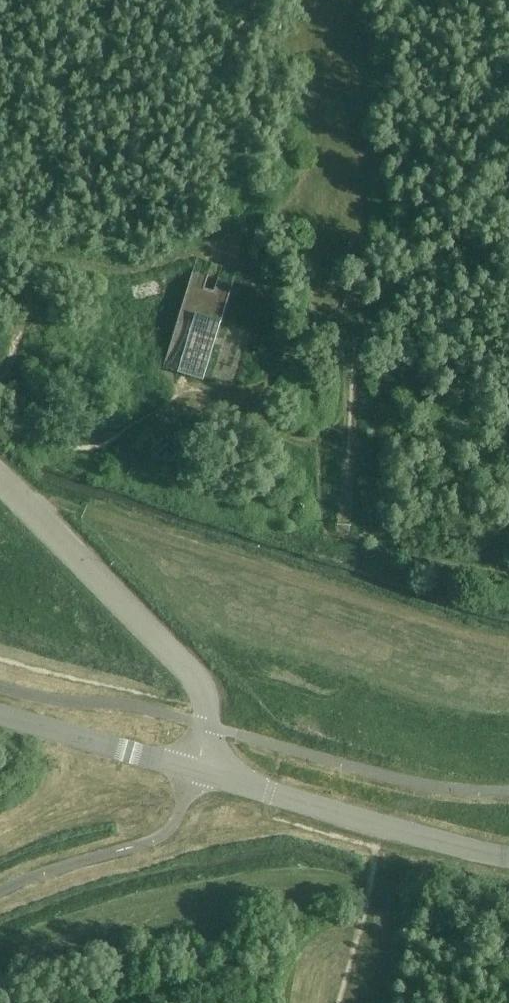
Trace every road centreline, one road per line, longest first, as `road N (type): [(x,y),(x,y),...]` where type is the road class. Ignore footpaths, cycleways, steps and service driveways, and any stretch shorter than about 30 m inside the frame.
road 1 (unclassified): [(196,771),(206,726),(203,688),(0,479)]
road 2 (unclassified): [(196,771),(508,858)]
road 3 (unclassified): [(196,771),(0,715)]

